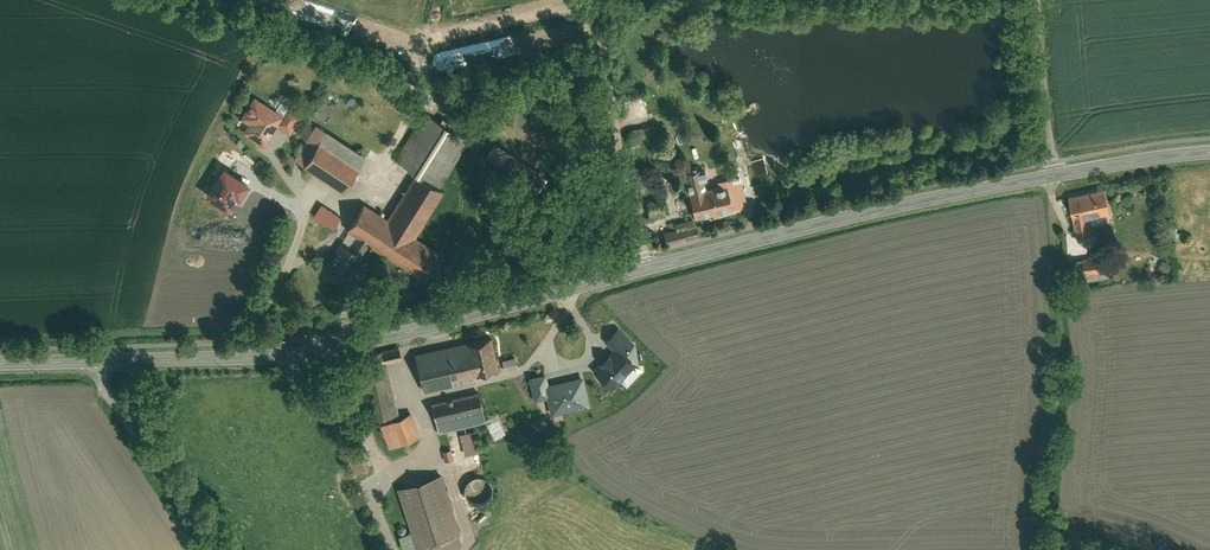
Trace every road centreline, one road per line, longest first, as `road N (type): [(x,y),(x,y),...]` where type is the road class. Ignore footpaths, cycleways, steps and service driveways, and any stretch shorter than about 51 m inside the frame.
road 1 (tertiary): [(92,363),(346,347),(901,207),(1058,175)]
road 2 (track): [(1058,175),(1054,262),(1068,380),(1047,549)]
road 3 (unclassified): [(92,363),(215,549)]
road 4 (residential): [(1058,175),(1039,0)]
road 5 (tertiary): [(1058,175),(1209,155)]

